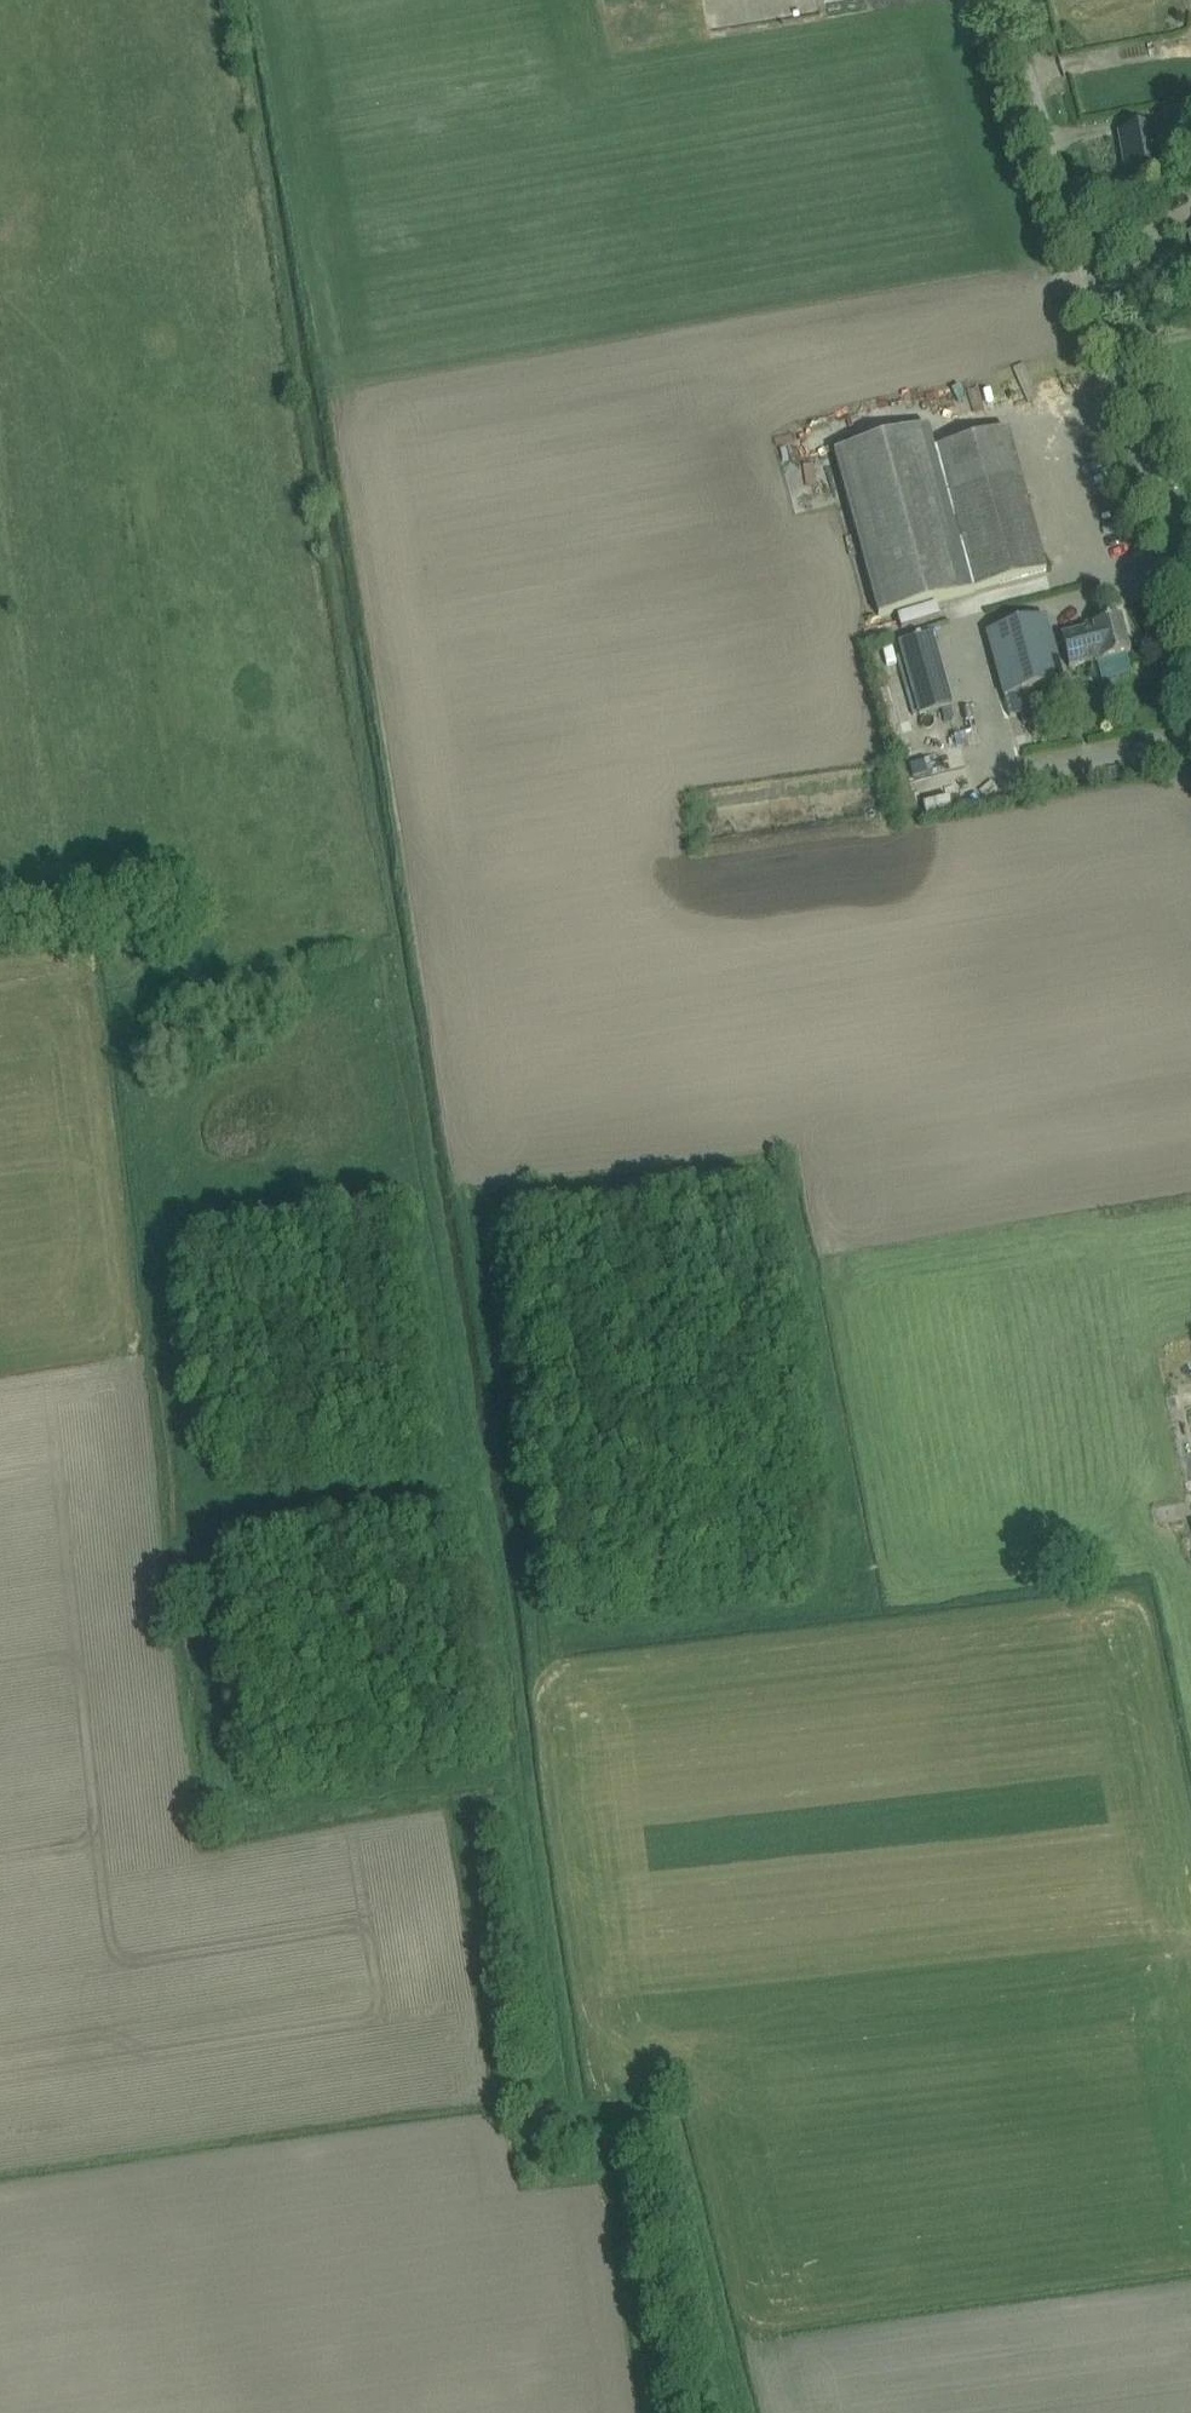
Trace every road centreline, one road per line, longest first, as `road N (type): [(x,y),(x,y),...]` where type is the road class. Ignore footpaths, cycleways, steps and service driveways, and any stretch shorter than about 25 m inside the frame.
road 1 (unclassified): [(1190,615),(1000,0)]

